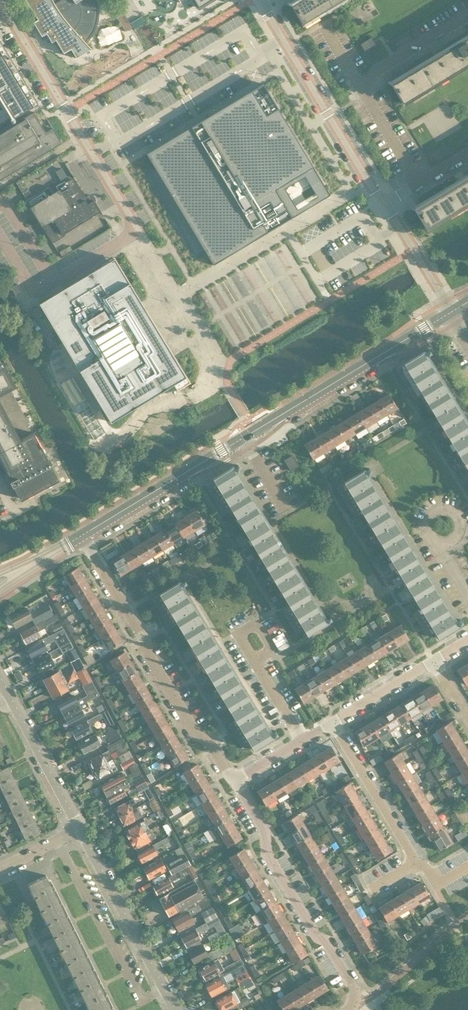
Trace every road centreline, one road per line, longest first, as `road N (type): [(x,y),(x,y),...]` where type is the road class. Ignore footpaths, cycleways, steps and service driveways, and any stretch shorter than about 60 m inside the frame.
road 1 (tertiary): [(80,535),(450,312)]
road 2 (residential): [(36,293),(139,232),(0,3)]
road 3 (residential): [(232,783),(208,741),(193,733),(80,535)]
road 4 (residential): [(357,1000),(232,783)]
road 5 (residential): [(419,184),(357,81),(467,17)]
road 6 (residential): [(385,205),(263,0)]
road 7 (residential): [(373,888),(416,863),(336,724)]
road 8 (residential): [(177,1009),(81,829)]
road 9 (residential): [(81,829),(12,699)]
road 10 (residential): [(450,312),(385,205)]

